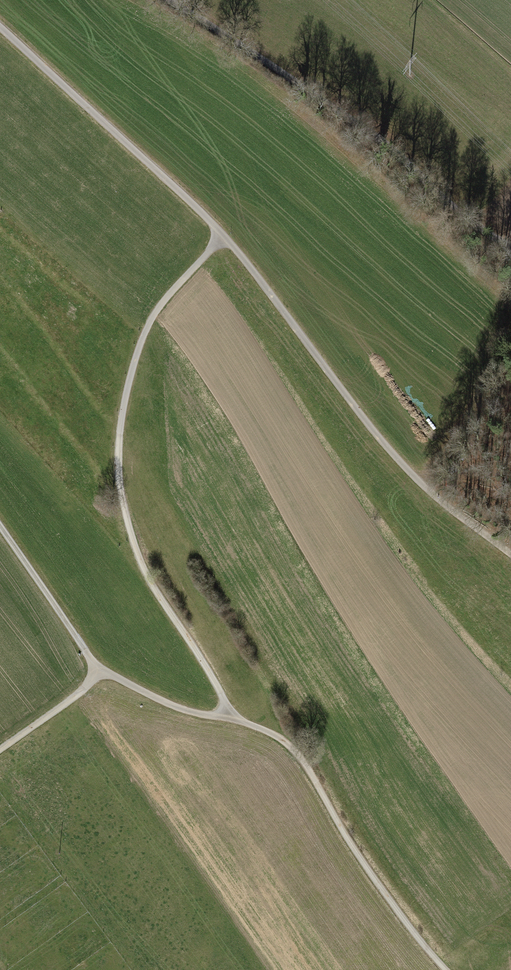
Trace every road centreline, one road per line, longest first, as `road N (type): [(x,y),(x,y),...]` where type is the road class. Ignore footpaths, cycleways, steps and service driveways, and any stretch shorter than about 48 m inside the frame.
road 1 (track): [(223,236),(153,315),(134,361),(118,460),(130,532),(226,717),(272,733),(296,752),(362,859),(446,969)]
road 2 (track): [(510,555),(396,457),(209,220),(0,27)]
road 3 (track): [(510,247),(347,118),(166,0)]
road 4 (track): [(0,526),(98,669),(181,709),(226,717)]
road 5 (track): [(98,669),(83,690),(0,750)]

